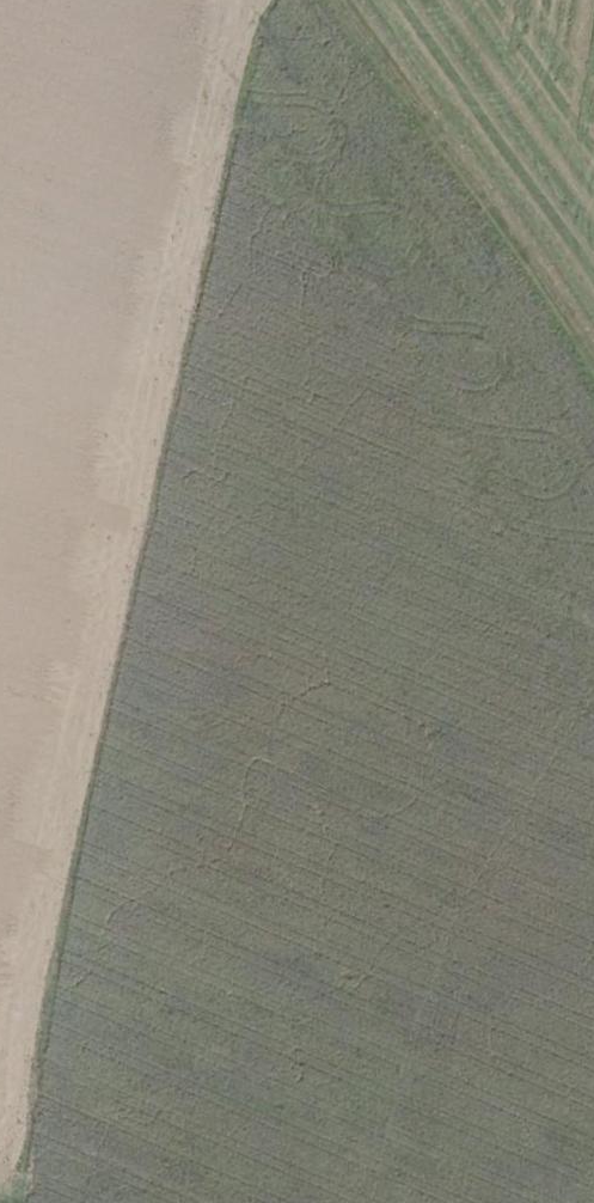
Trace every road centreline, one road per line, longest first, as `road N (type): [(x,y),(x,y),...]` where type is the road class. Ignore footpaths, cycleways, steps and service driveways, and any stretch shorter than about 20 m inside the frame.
road 1 (track): [(593,354),(322,0)]

